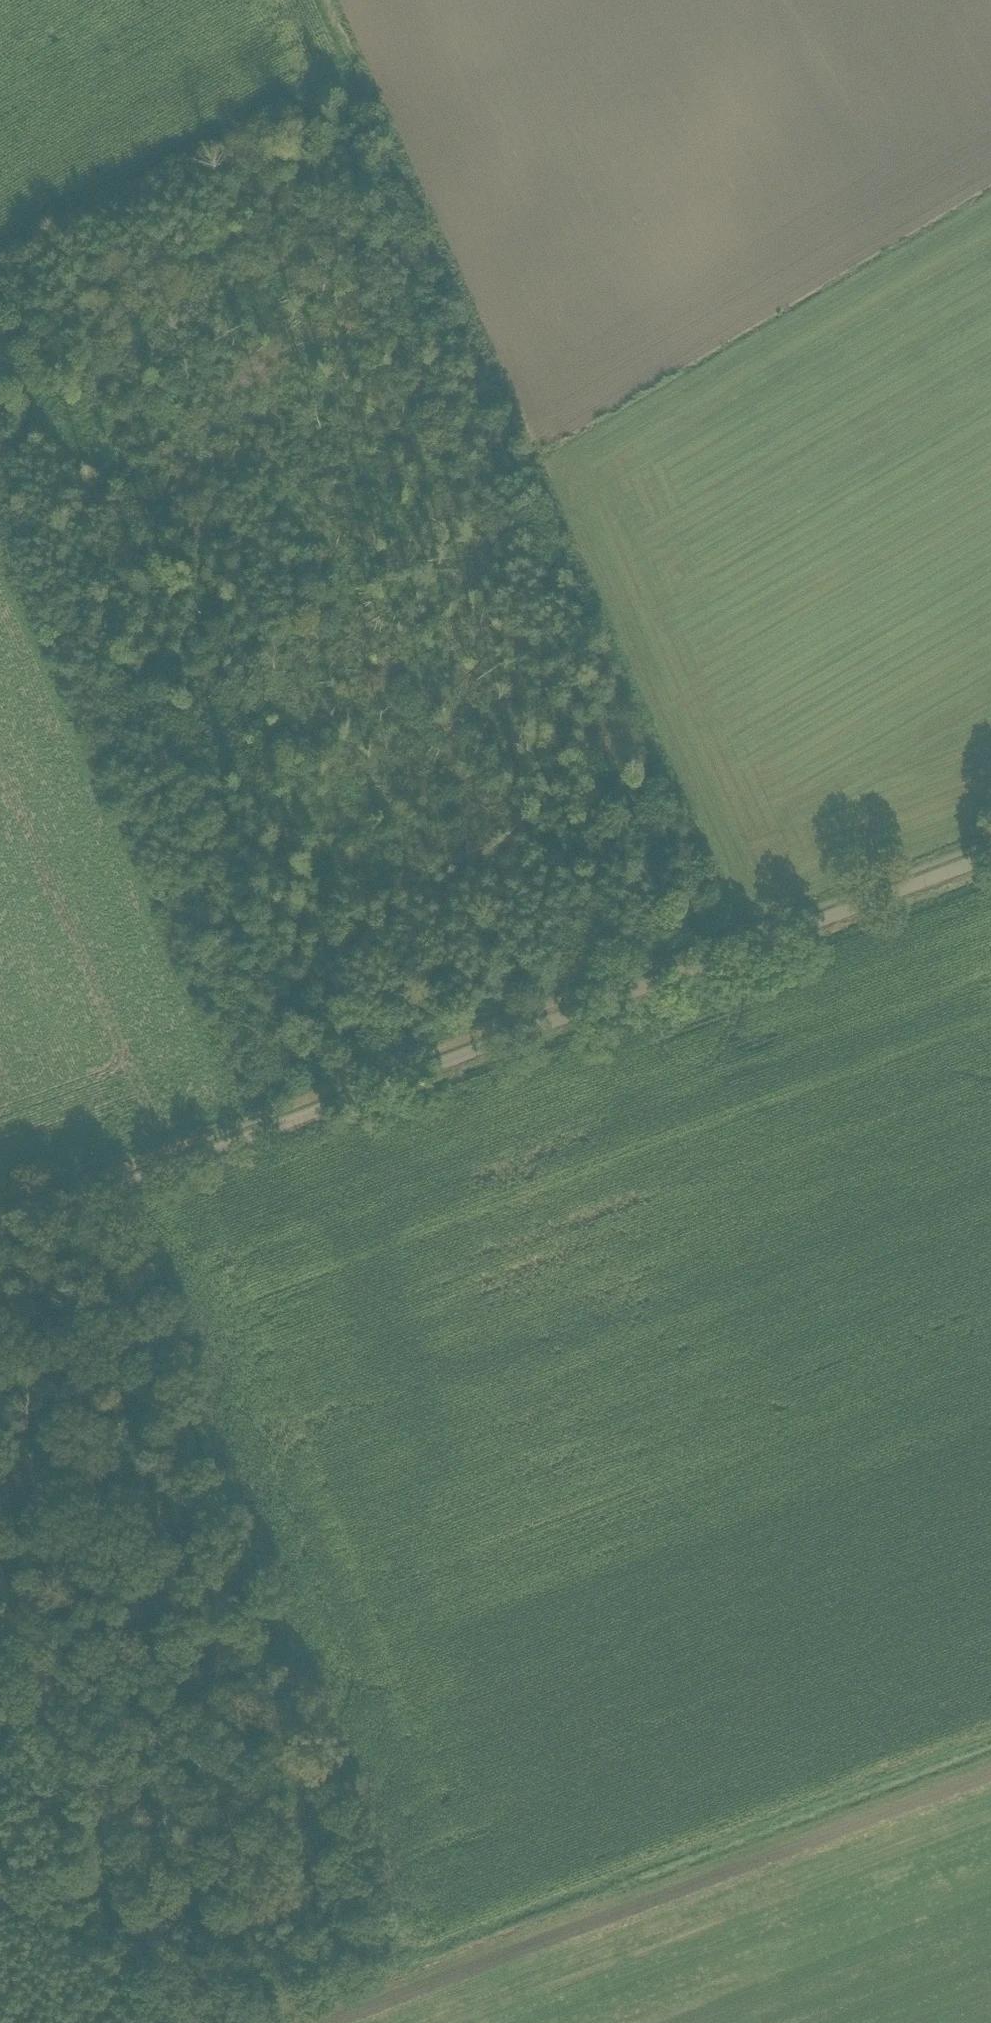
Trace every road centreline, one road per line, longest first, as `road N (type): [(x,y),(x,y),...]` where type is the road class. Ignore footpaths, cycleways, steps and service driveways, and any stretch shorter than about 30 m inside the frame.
road 1 (unclassified): [(0,1226),(990,853)]
road 2 (track): [(0,1610),(179,2022)]

